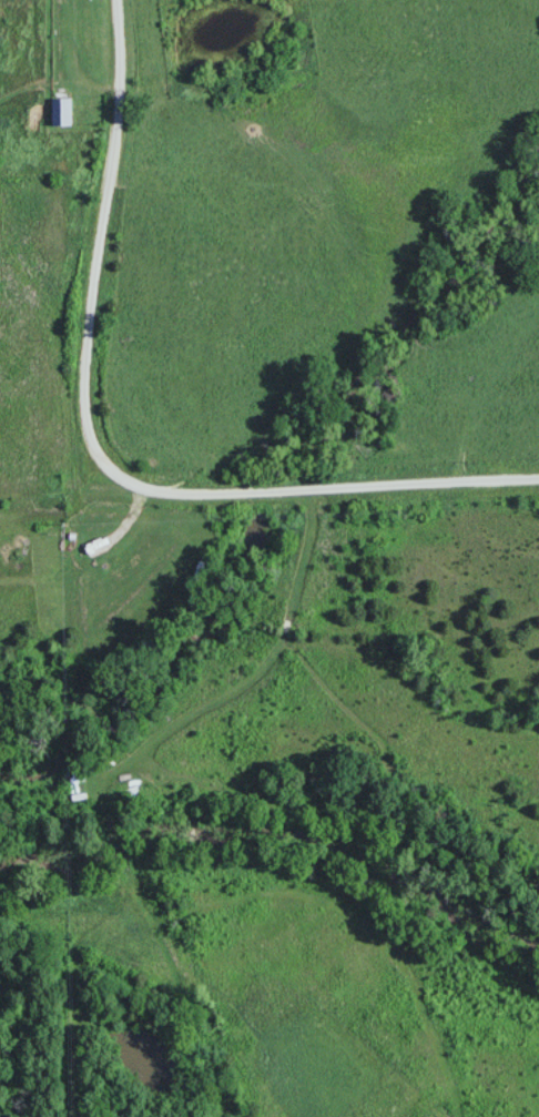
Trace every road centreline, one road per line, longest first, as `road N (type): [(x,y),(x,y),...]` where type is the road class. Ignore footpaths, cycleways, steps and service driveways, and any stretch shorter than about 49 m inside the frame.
road 1 (residential): [(538,474),(156,487),(108,463),(94,445),(85,354),(112,171),(119,0)]

